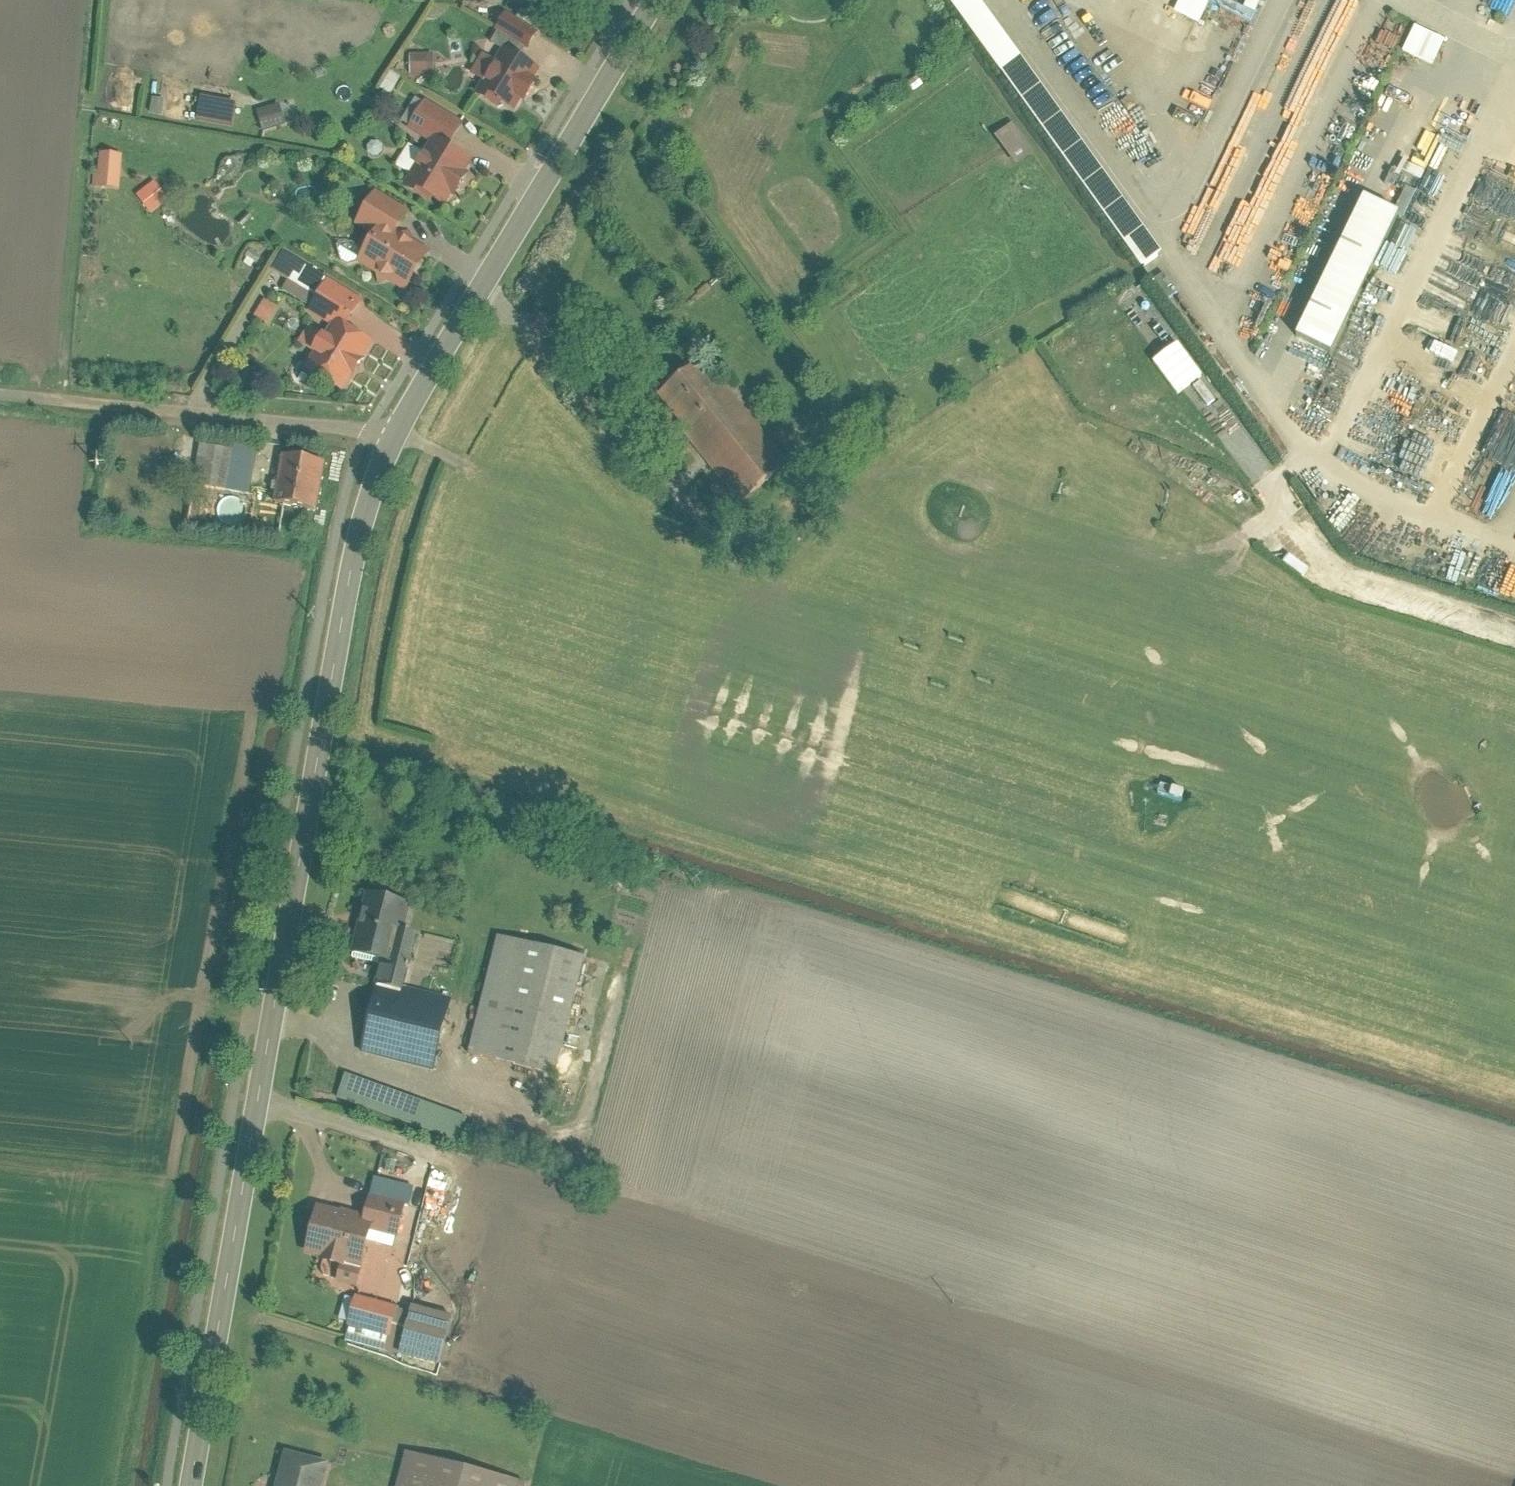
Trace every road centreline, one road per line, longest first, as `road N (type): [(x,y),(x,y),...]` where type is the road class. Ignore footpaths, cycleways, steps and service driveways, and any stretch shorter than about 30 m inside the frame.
road 1 (tertiary): [(393,434),(351,562),(185,1485)]
road 2 (tertiary): [(655,0),(393,434)]
road 3 (unclassified): [(393,434),(0,386)]

